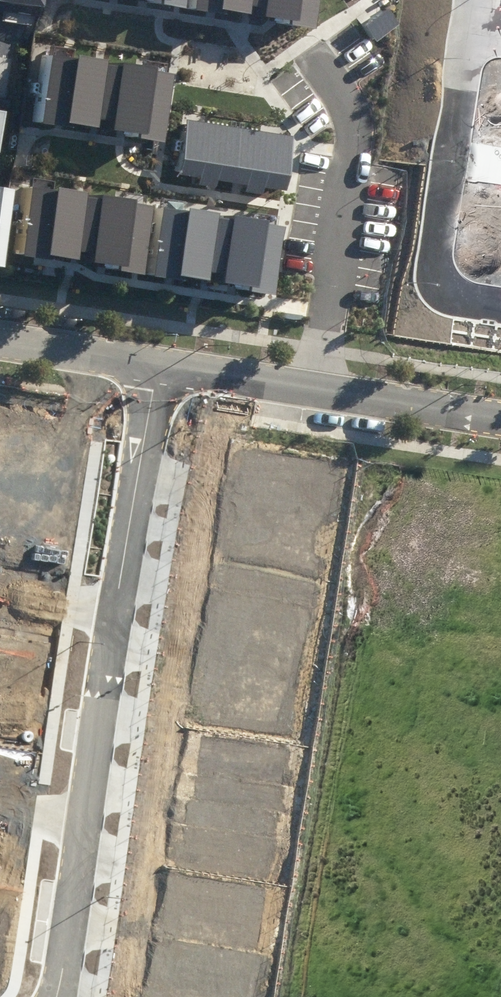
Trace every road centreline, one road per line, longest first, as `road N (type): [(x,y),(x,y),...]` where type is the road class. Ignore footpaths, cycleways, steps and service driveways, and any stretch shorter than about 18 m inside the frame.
road 1 (residential): [(500,417),(157,362)]
road 2 (residential): [(115,613),(157,362)]
road 3 (residential): [(84,827),(115,613)]
road 4 (residential): [(57,996),(84,827)]
road 5 (residential): [(157,362),(0,339)]

